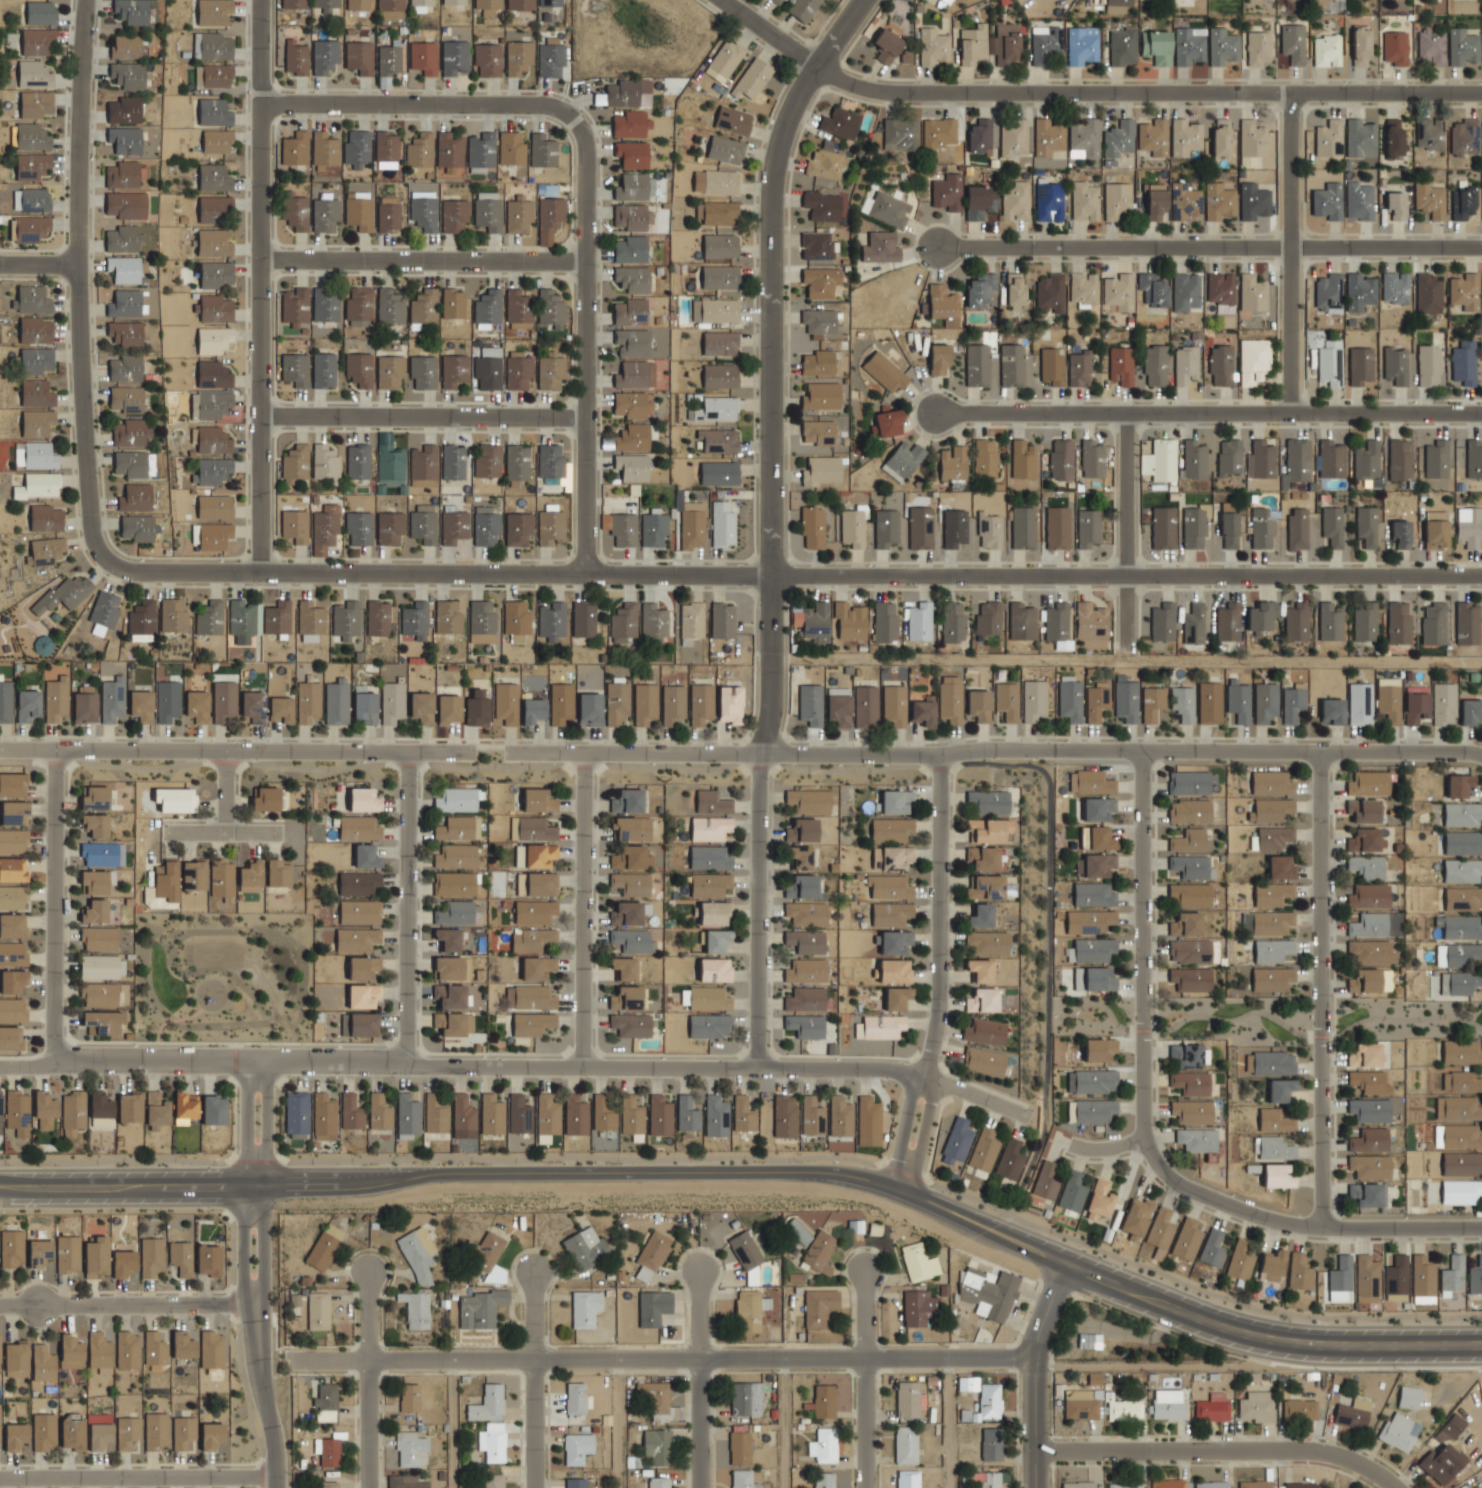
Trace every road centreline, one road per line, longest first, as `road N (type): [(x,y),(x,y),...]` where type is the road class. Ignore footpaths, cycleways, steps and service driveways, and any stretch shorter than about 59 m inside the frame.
road 1 (residential): [(120,568),(585,577),(1481,574)]
road 2 (tertiary): [(1481,1350),(1300,1352),(1196,1331),(875,1184),(234,1184)]
road 3 (residential): [(863,0),(780,136),(772,203),(770,709),(758,768),(760,1069)]
road 4 (residential): [(1015,1111),(932,1076),(851,1067),(91,1059),(0,1065)]
road 5 (residential): [(1481,754),(509,752)]
road 6 (residential): [(1481,89),(889,93),(839,79),(723,0)]
road 7 (residential): [(1034,1353),(291,1360)]
road 8 (residential): [(120,568),(97,548),(79,263),(87,0)]
road 9 (residential): [(263,0),(261,571)]
road 10 (residential): [(936,413),(1481,413)]
road 11 (residential): [(1481,244),(937,248)]
road 12 (residential): [(1322,751),(1322,1224)]
road 13 (residential): [(1,748),(471,752)]
road 14 (residential): [(585,577),(580,123)]
road 15 (residential): [(940,755),(938,1057),(900,1194)]
road 16 (residential): [(1143,749),(1144,1136)]
road 17 (residential): [(1402,1487),(1330,1450),(1037,1450)]
road 18 (residential): [(1481,1226),(1322,1224),(1234,1206),(1170,1175),(1144,1136)]
road 19 (residential): [(580,123),(534,103),(263,100)]
road 20 (residential): [(581,257),(260,262)]
road 21 (residential): [(1294,90),(1294,411)]
road 22 (residential): [(583,413),(265,412)]
road 23 (residential): [(584,753),(584,1067)]
road 24 (residential): [(56,749),(60,1062)]
road 25 (residential): [(408,752),(408,1064)]
road 26 (residential): [(0,1477),(277,1476)]
road 27 (residential): [(0,1301),(255,1303)]
road 28 (tertiary): [(234,1184),(0,1185)]
road 29 (residential): [(253,1290),(264,1275),(266,1061)]
road 30 (residential): [(247,1061),(244,1275),(253,1290)]
road 31 (tertiary): [(1062,1268),(1034,1353),(1037,1487)]
road 32 (residential): [(253,1290),(277,1487)]
road 33 (residential): [(1126,576),(1123,414)]
road 34 (residential): [(866,1355),(867,1487)]
road 35 (residential): [(701,1355),(701,1487)]
road 36 (residential): [(537,1357),(537,1487)]
road 37 (residential): [(370,1360),(371,1487)]

